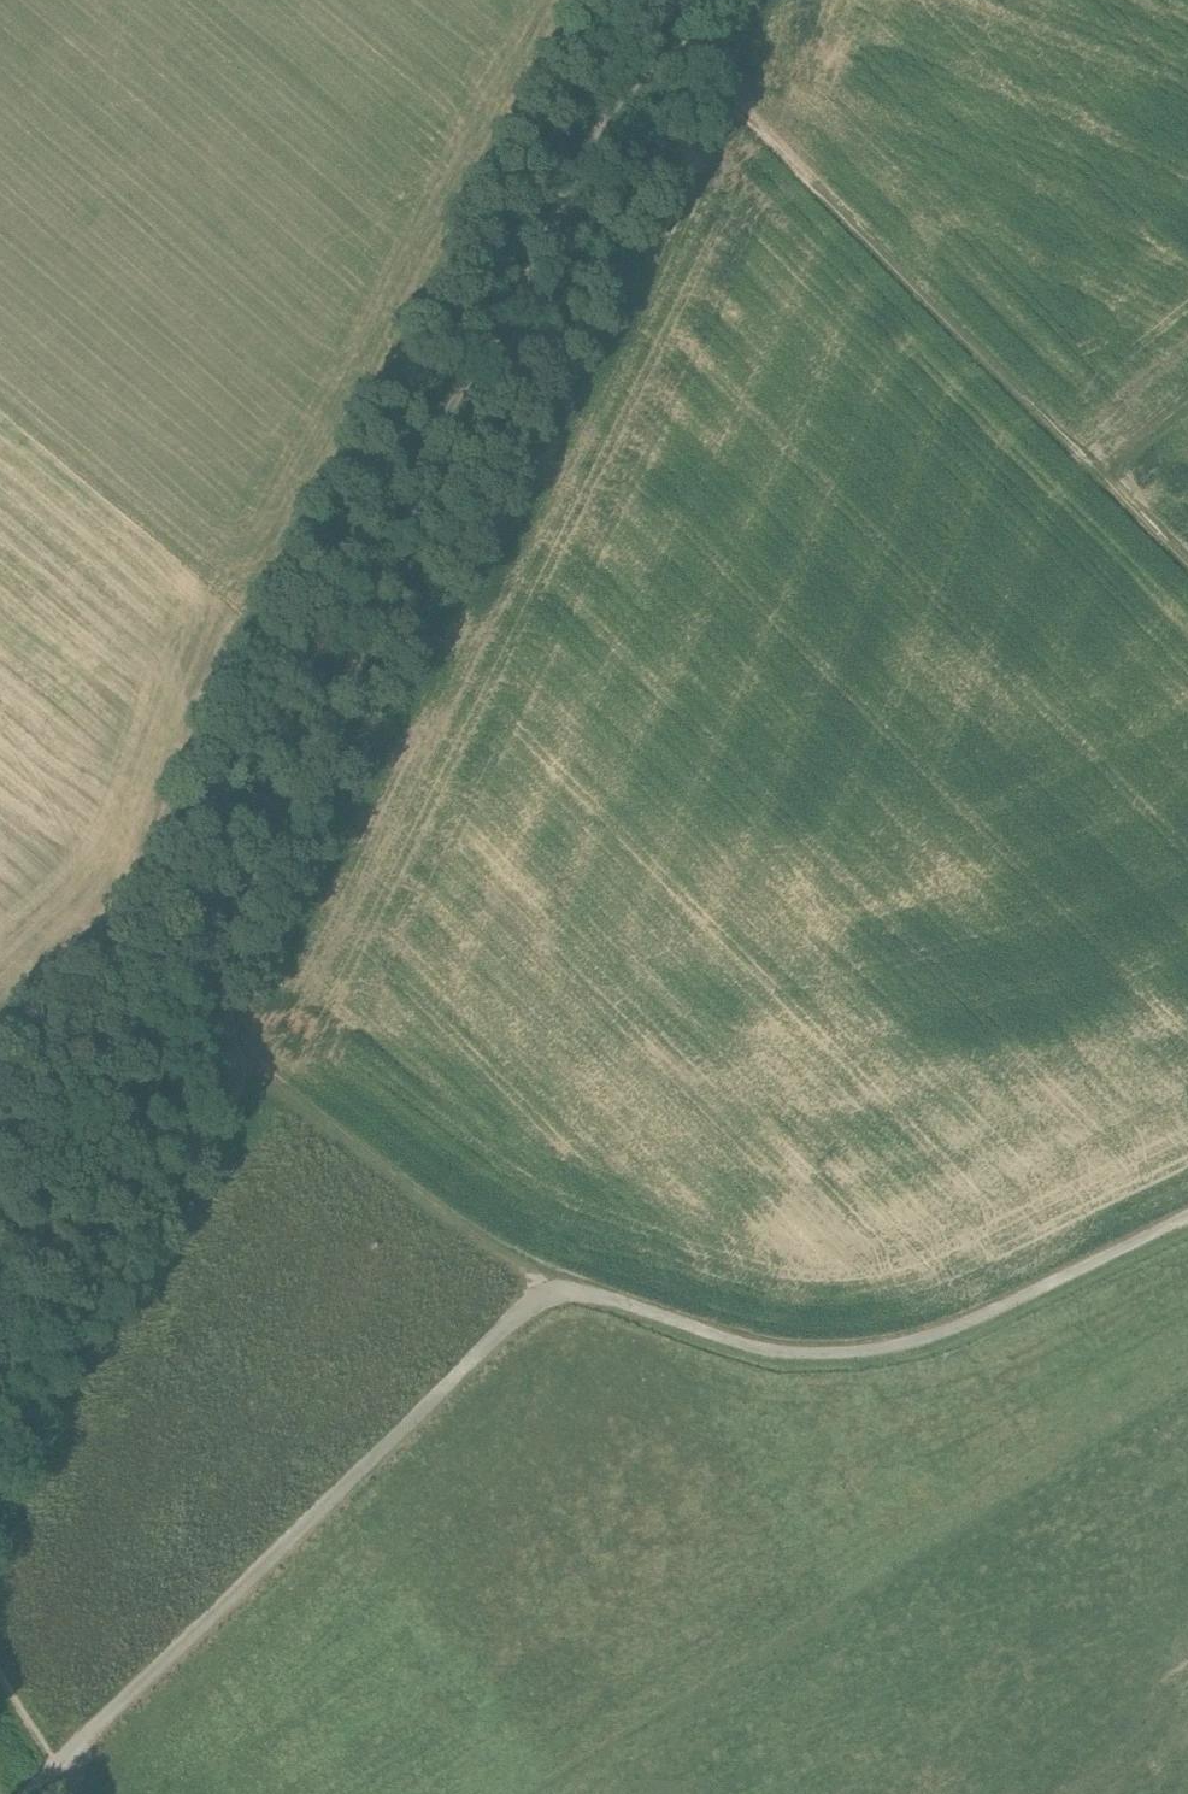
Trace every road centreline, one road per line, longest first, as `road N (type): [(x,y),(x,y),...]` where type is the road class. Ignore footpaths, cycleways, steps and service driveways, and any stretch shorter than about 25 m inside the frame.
road 1 (track): [(56,1759),(547,1288),(773,1353),(859,1352),(939,1335),(1187,1218)]
road 2 (track): [(1187,561),(620,0)]
road 3 (track): [(245,1069),(547,1288)]

